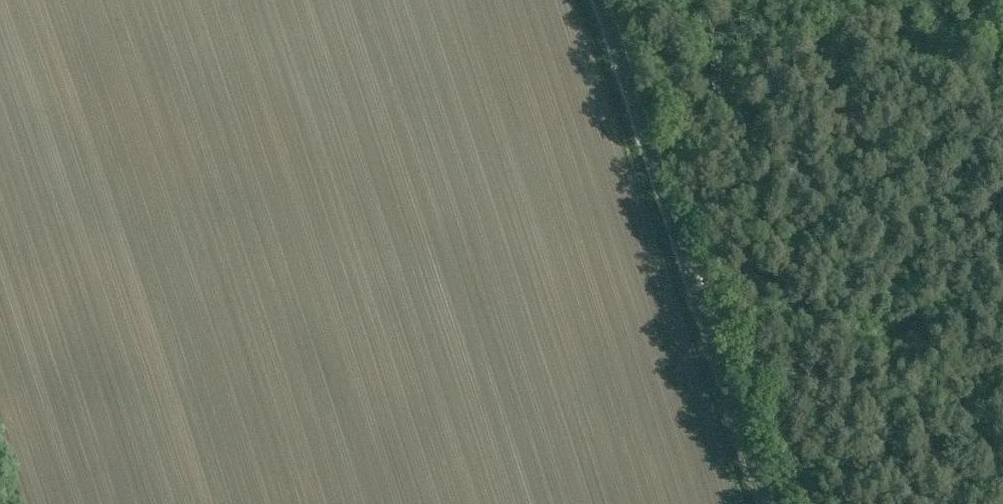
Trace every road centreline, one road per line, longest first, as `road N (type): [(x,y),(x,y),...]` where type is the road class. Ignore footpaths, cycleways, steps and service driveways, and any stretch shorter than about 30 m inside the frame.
road 1 (unclassified): [(766,503),(601,0)]

